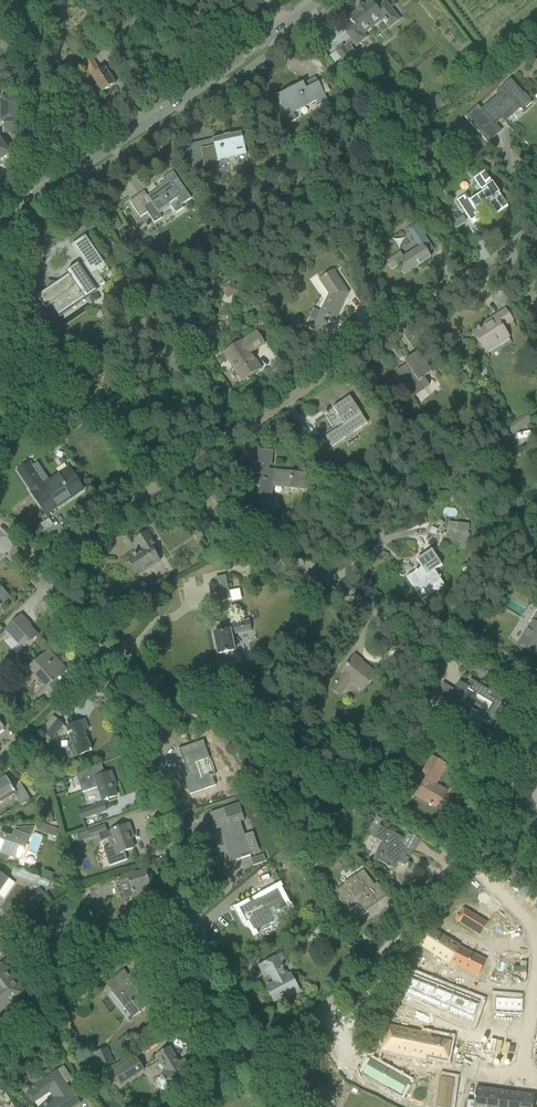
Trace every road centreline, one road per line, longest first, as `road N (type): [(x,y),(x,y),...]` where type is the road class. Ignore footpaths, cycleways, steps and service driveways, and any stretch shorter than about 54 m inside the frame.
road 1 (tertiary): [(251,1061),(230,1031),(110,675),(33,566)]
road 2 (residential): [(190,457),(518,243)]
road 3 (residential): [(459,666),(306,546),(237,516),(190,457)]
road 4 (tertiary): [(43,191),(313,0)]
road 5 (residential): [(251,1061),(372,966),(462,857)]
road 6 (residential): [(43,191),(35,175),(36,36),(13,0)]
road 7 (residential): [(33,566),(190,457)]
road 8 (residential): [(462,857),(536,731)]
road 9 (residential): [(536,949),(536,934),(509,897),(462,857)]

